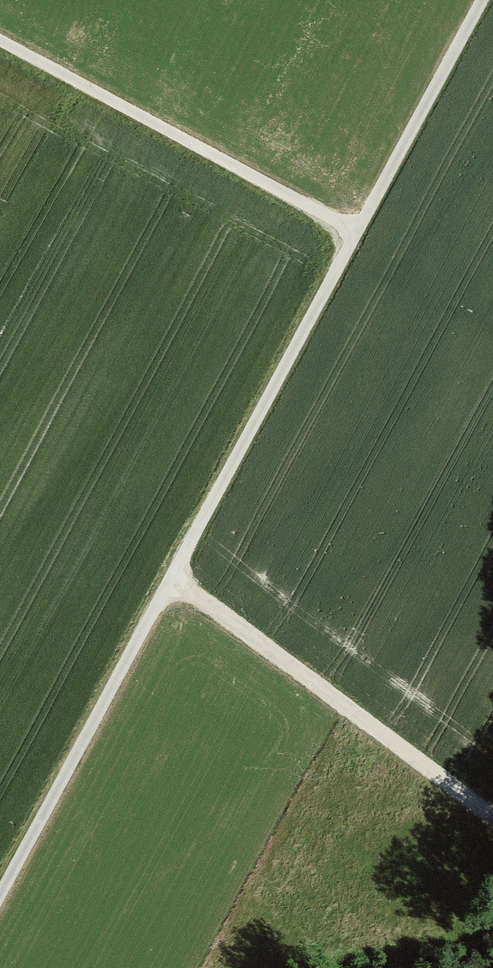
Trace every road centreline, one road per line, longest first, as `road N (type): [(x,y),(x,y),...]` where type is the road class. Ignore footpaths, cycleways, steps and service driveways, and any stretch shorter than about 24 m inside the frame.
road 1 (track): [(0,40),(356,232),(0,896)]
road 2 (track): [(171,579),(492,820)]
road 3 (track): [(482,0),(356,232)]

